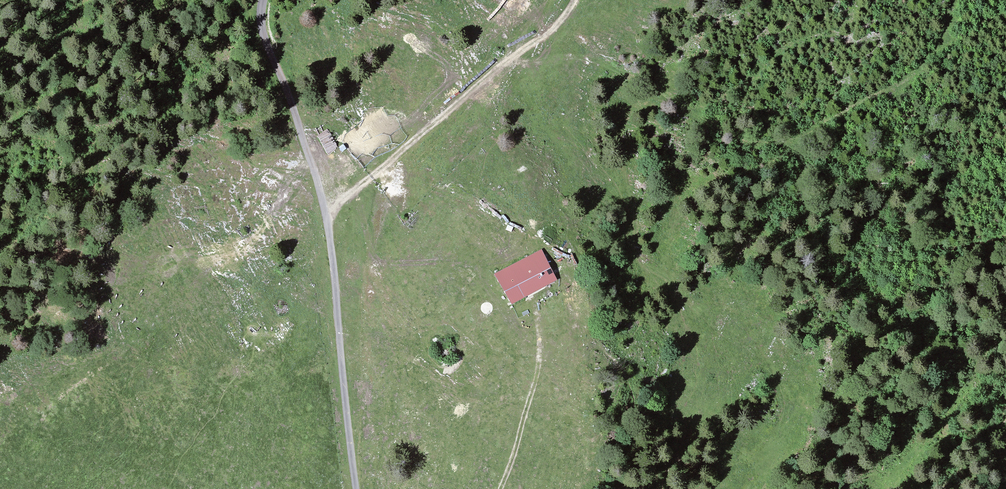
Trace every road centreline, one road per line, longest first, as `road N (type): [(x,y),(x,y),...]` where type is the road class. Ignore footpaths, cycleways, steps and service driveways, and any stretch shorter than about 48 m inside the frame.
road 1 (track): [(499,66),(551,58),(607,65),(725,135),(792,151),(900,238),(968,247),(1005,239)]
road 2 (track): [(575,0),(543,38),(499,66),(326,216)]
road 3 (track): [(326,216),(356,488)]
road 4 (track): [(263,0),(263,30),(326,216)]
road 5 (track): [(502,488),(540,371),(537,312)]

